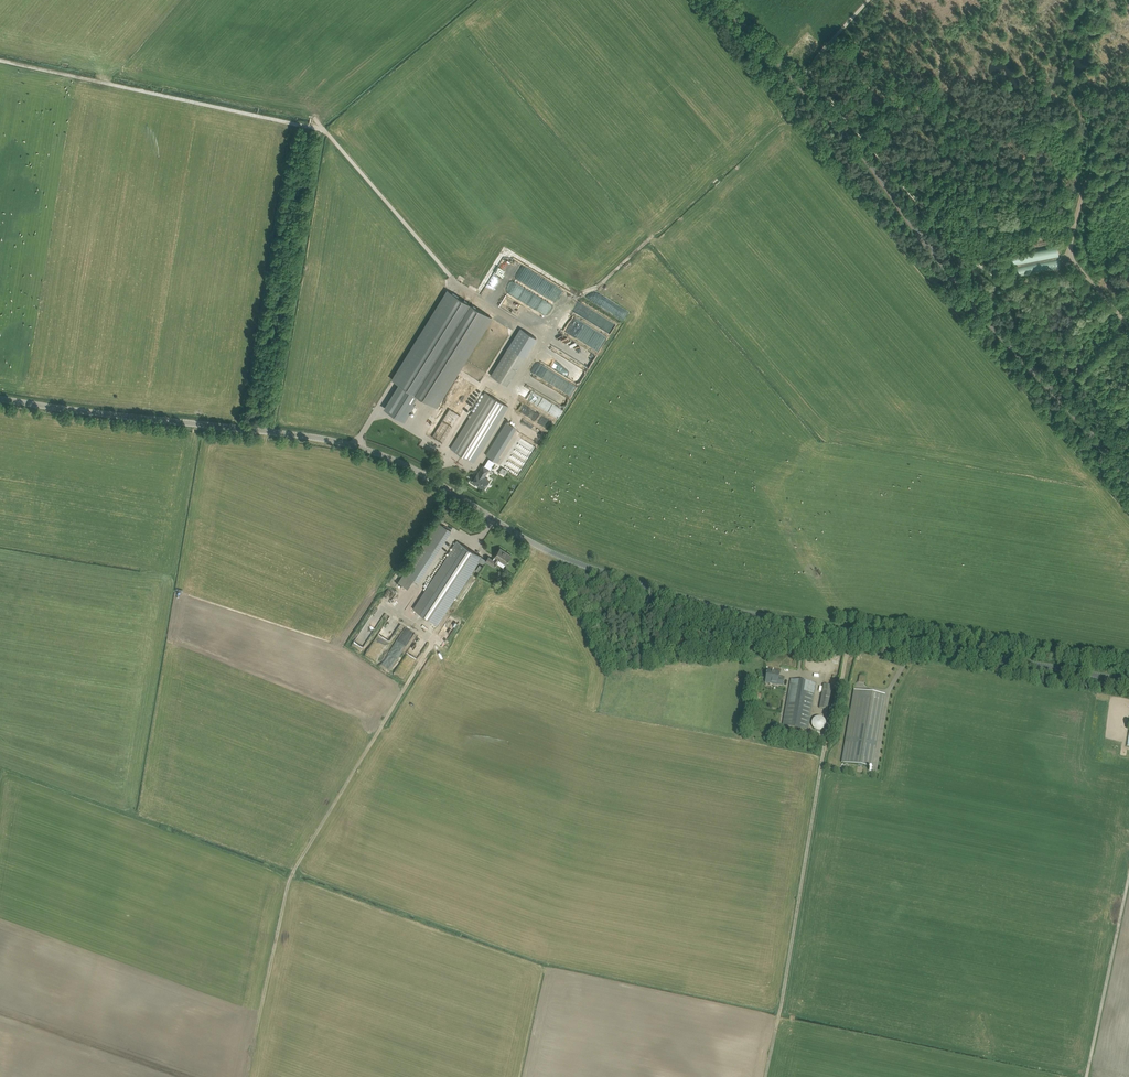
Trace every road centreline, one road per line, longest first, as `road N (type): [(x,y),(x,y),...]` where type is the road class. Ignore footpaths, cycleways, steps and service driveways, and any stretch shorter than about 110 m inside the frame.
road 1 (tertiary): [(1128,681),(695,601),(551,552),(409,467),(335,441),(0,398)]
road 2 (tertiary): [(1128,480),(989,323),(856,146),(720,0)]
road 3 (track): [(248,1059),(288,882),(430,638)]
road 4 (track): [(766,1076),(824,749)]
road 5 (track): [(317,123),(454,282)]
road 6 (track): [(1128,878),(1086,1076)]
road 7 (track): [(514,318),(598,286),(653,236)]

